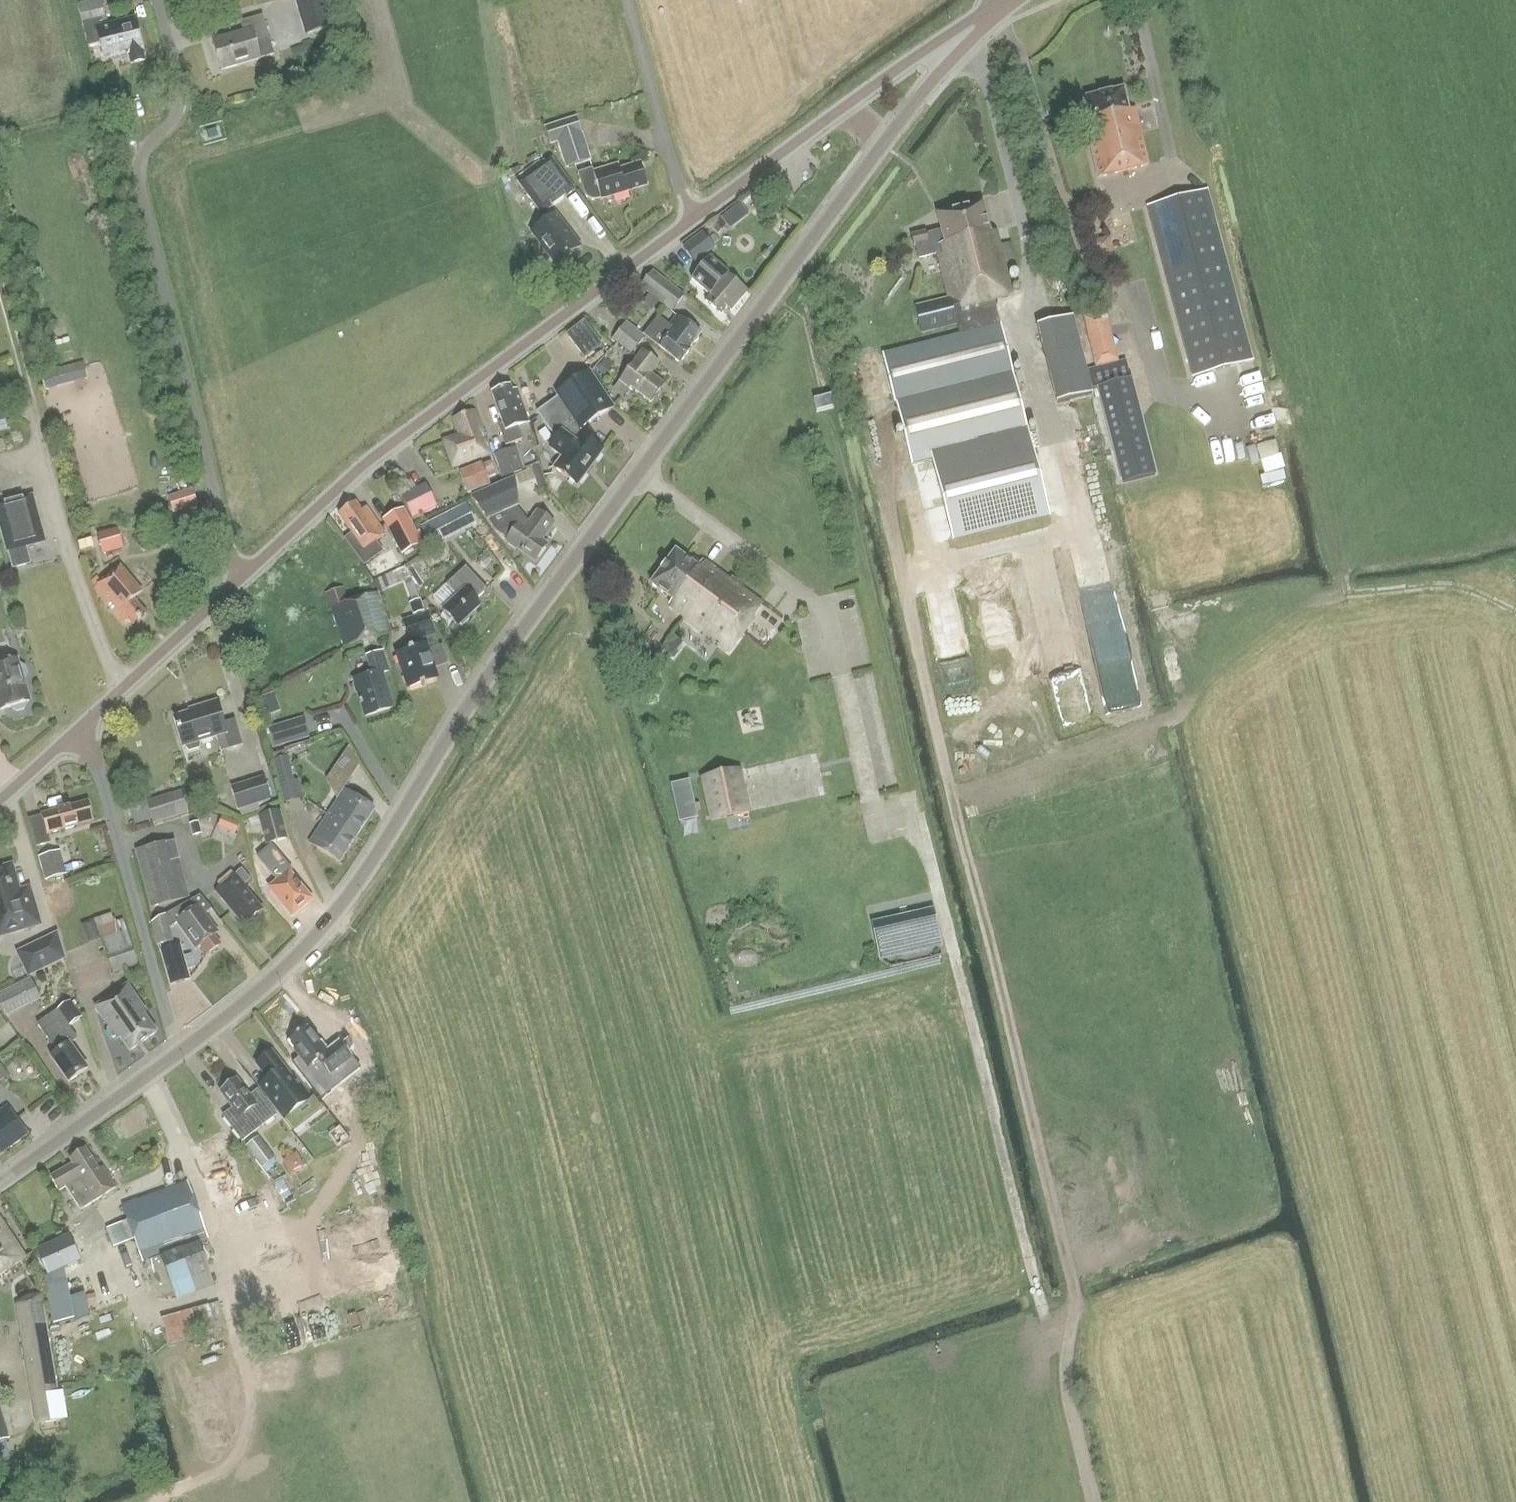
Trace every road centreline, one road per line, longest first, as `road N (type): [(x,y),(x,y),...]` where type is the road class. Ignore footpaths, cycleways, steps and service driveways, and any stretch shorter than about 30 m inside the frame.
road 1 (tertiary): [(179,1055),(284,968),(363,878),(514,640),(883,144)]
road 2 (track): [(1094,1501),(1066,1382),(1079,1305),(900,576),(1079,527)]
road 3 (unclassified): [(237,581),(136,186),(147,149),(184,106),(159,0)]
road 4 (tertiary): [(689,221),(373,464),(237,581)]
road 5 (residential): [(179,1055),(87,726)]
road 6 (track): [(1031,255),(1026,334),(1079,527)]
road 7 (unclassified): [(689,221),(625,0)]
road 8 (tertiary): [(0,1181),(179,1055)]
road 9 (tertiary): [(237,581),(87,726)]
road 10 (tertiary): [(845,106),(689,221)]
road 11 (tertiary): [(989,11),(845,106)]
road 12 (tertiary): [(883,144),(989,11)]

